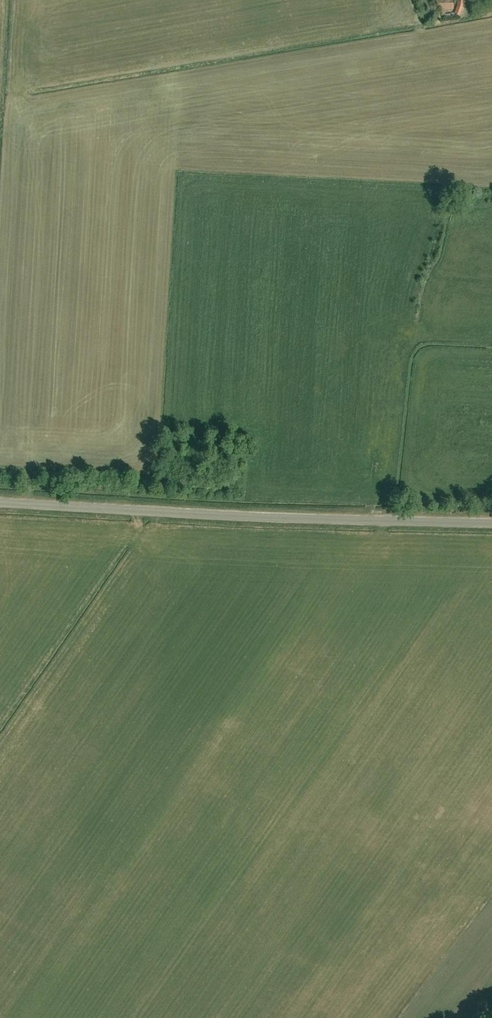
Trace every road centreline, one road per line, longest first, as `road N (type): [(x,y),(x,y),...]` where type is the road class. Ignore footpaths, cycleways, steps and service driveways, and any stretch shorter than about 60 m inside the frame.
road 1 (unclassified): [(491,523),(0,502)]

